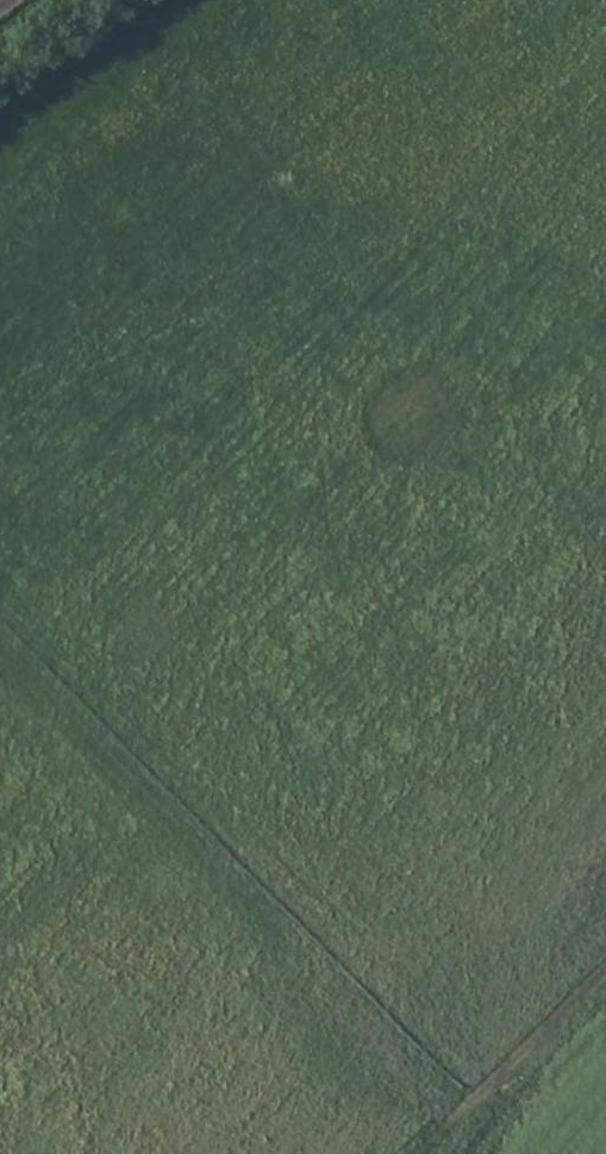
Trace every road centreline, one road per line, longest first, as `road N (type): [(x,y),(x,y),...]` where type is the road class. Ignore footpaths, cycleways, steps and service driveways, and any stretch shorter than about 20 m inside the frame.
road 1 (track): [(605,970),(416,1153)]

